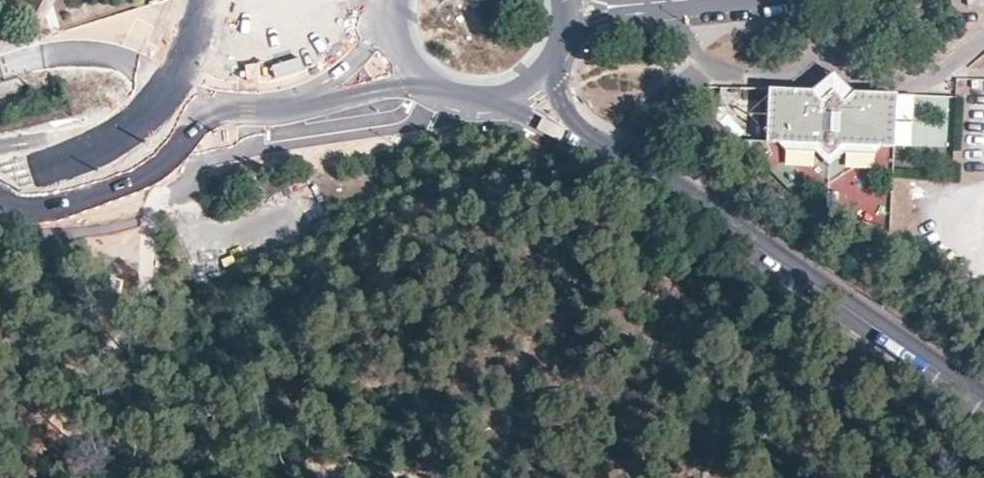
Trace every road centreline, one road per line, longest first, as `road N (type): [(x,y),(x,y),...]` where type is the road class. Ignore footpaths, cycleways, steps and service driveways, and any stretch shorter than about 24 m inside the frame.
road 1 (residential): [(579,132),(983,398)]
road 2 (tertiary): [(0,147),(307,103)]
road 3 (tertiary): [(307,103),(431,81)]

